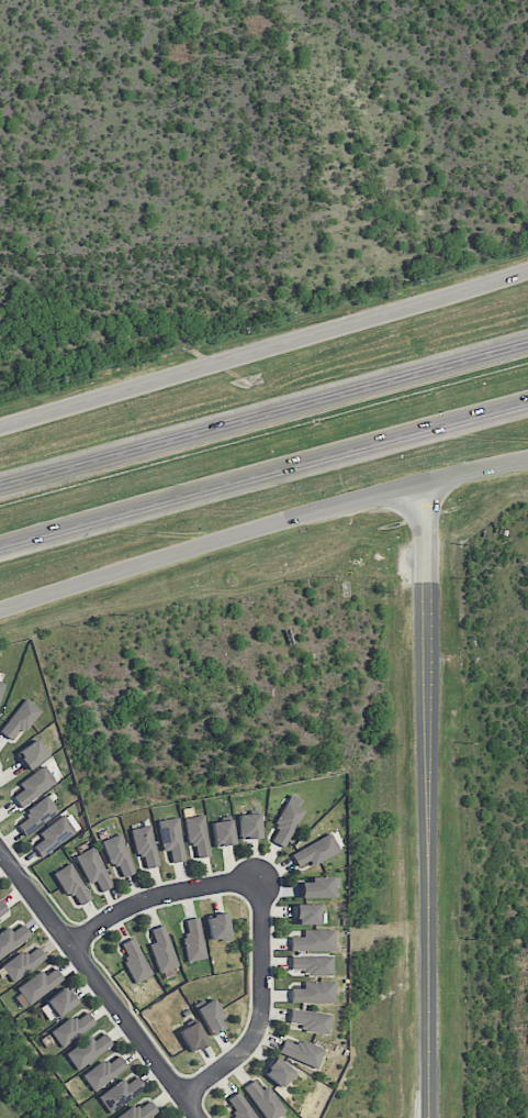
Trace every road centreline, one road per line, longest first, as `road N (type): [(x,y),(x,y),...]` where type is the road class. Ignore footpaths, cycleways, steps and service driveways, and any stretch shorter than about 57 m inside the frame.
road 1 (tertiary): [(424,481),(428,1117)]
road 2 (secondary): [(527,268),(0,424)]
road 3 (secondary): [(0,611),(289,518),(527,458)]
road 4 (motorway): [(527,347),(0,490)]
road 5 (motorway): [(0,549),(527,406)]
road 6 (residential): [(0,845),(198,1117)]
road 7 (residential): [(251,886),(262,903),(259,1020),(236,1055),(183,1094)]
road 8 (residential): [(251,886),(229,881),(148,897),(72,944)]

